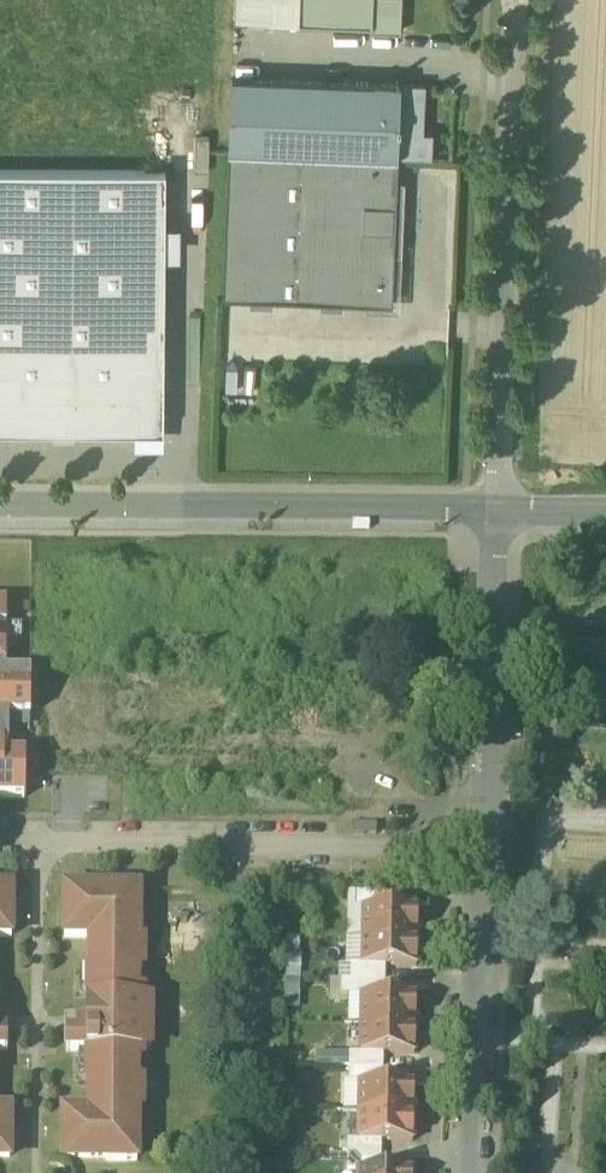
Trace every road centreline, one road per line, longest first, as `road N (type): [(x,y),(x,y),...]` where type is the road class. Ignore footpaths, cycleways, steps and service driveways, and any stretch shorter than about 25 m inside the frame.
road 1 (unclassified): [(475,1172),(498,510)]
road 2 (unclassified): [(498,510),(522,0)]
road 3 (residential): [(498,510),(0,507)]

